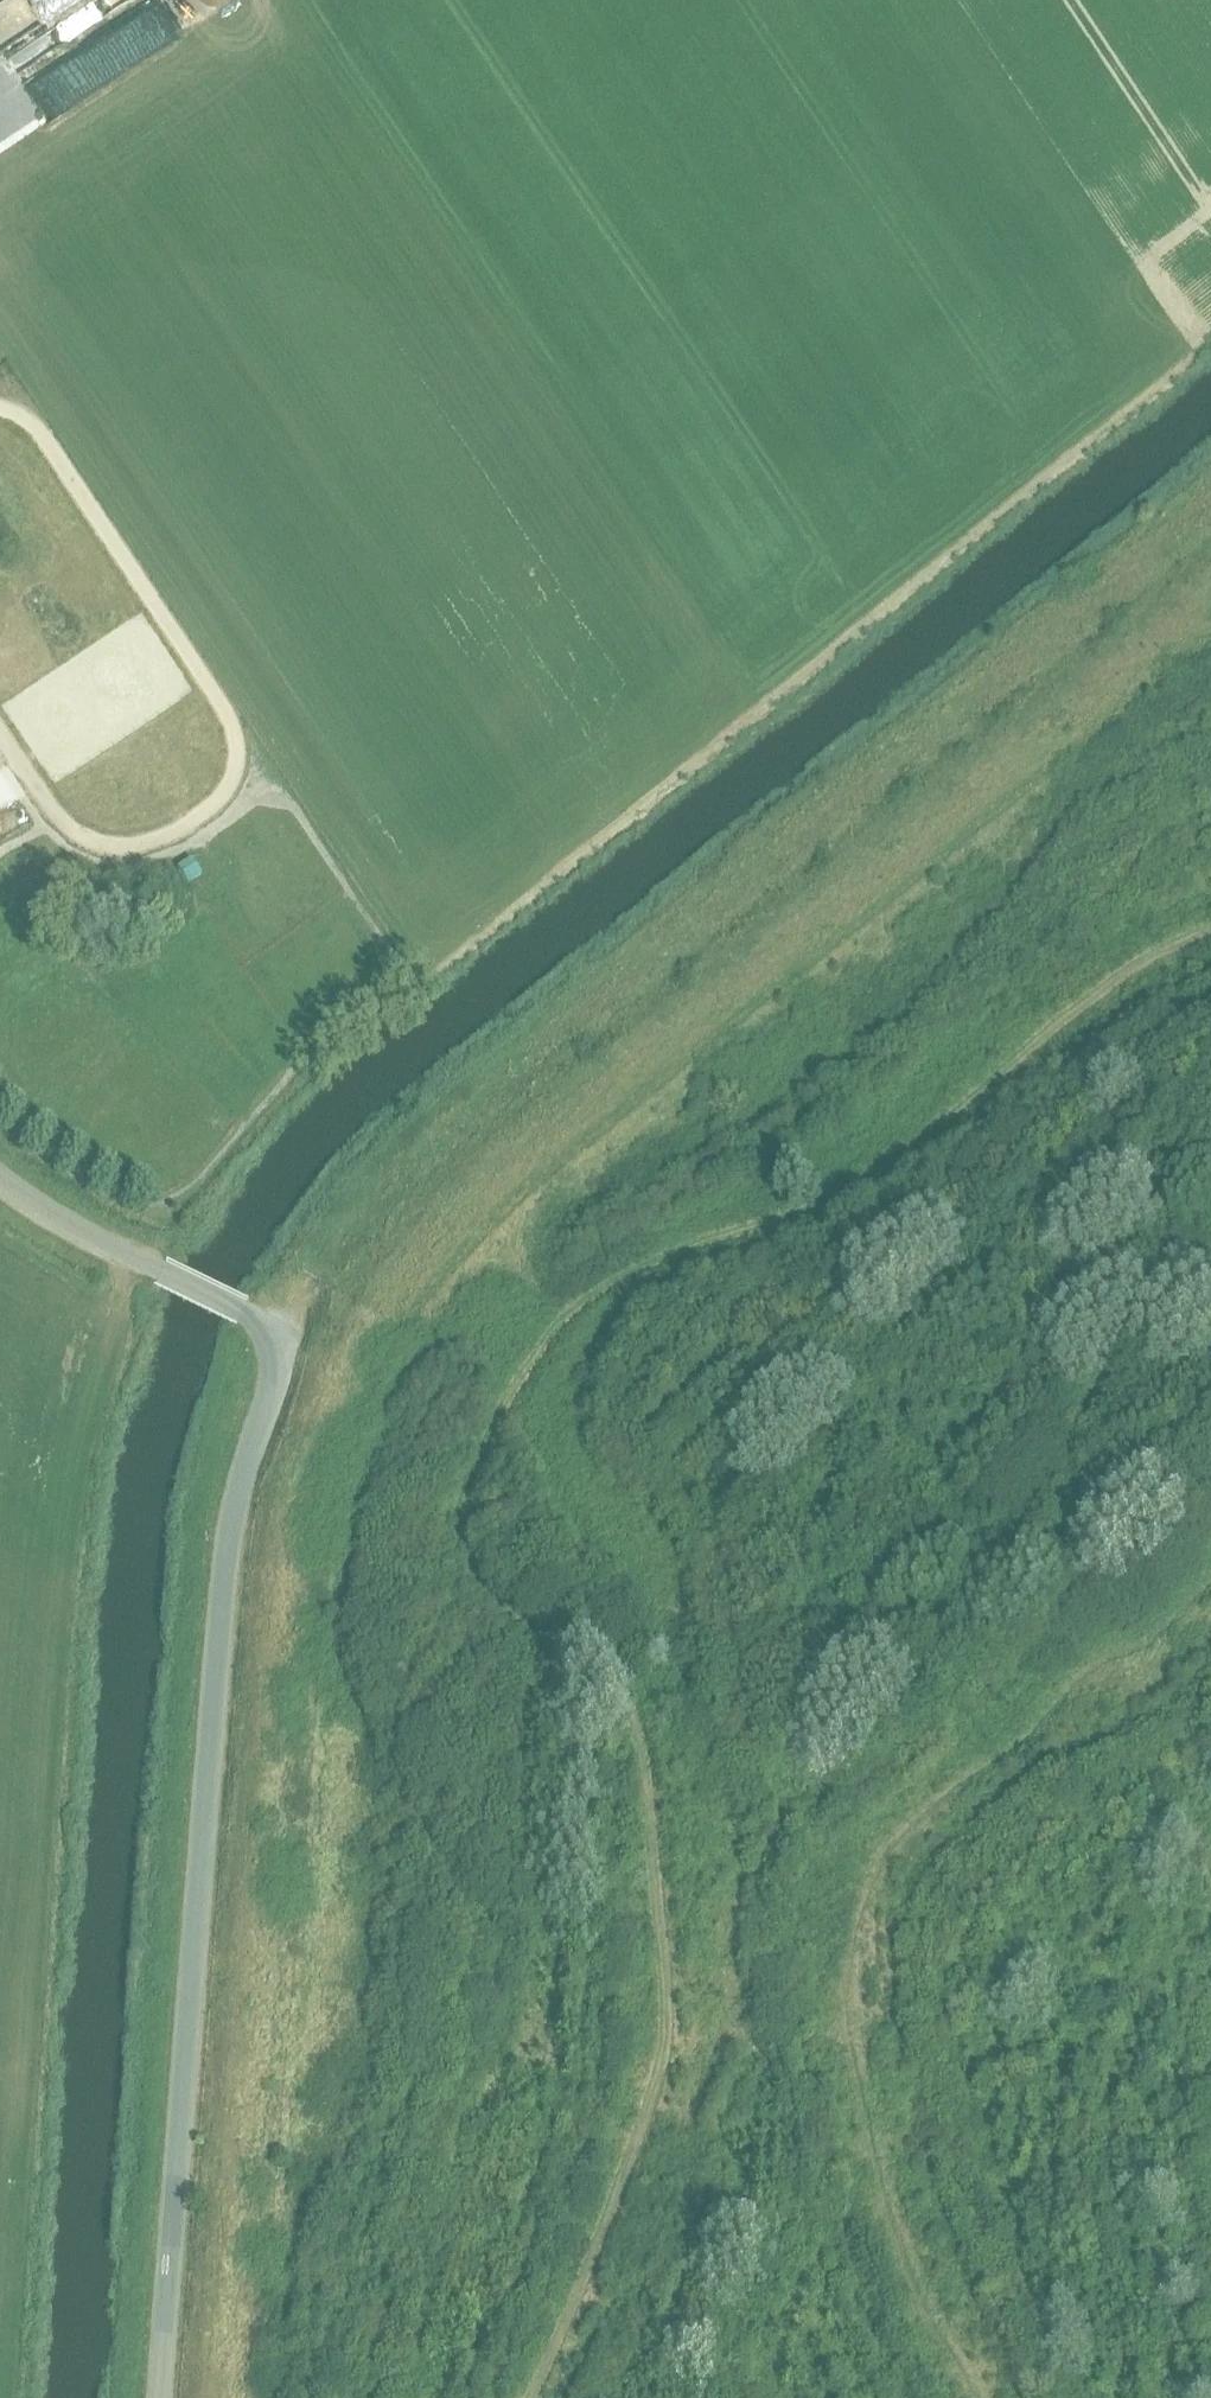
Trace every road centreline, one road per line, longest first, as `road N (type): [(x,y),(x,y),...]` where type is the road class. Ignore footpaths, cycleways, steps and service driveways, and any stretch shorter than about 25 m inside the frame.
road 1 (unclassified): [(163,2397),(222,1628),(235,1502),(272,1383),(270,1337),(44,1215),(0,1178)]

